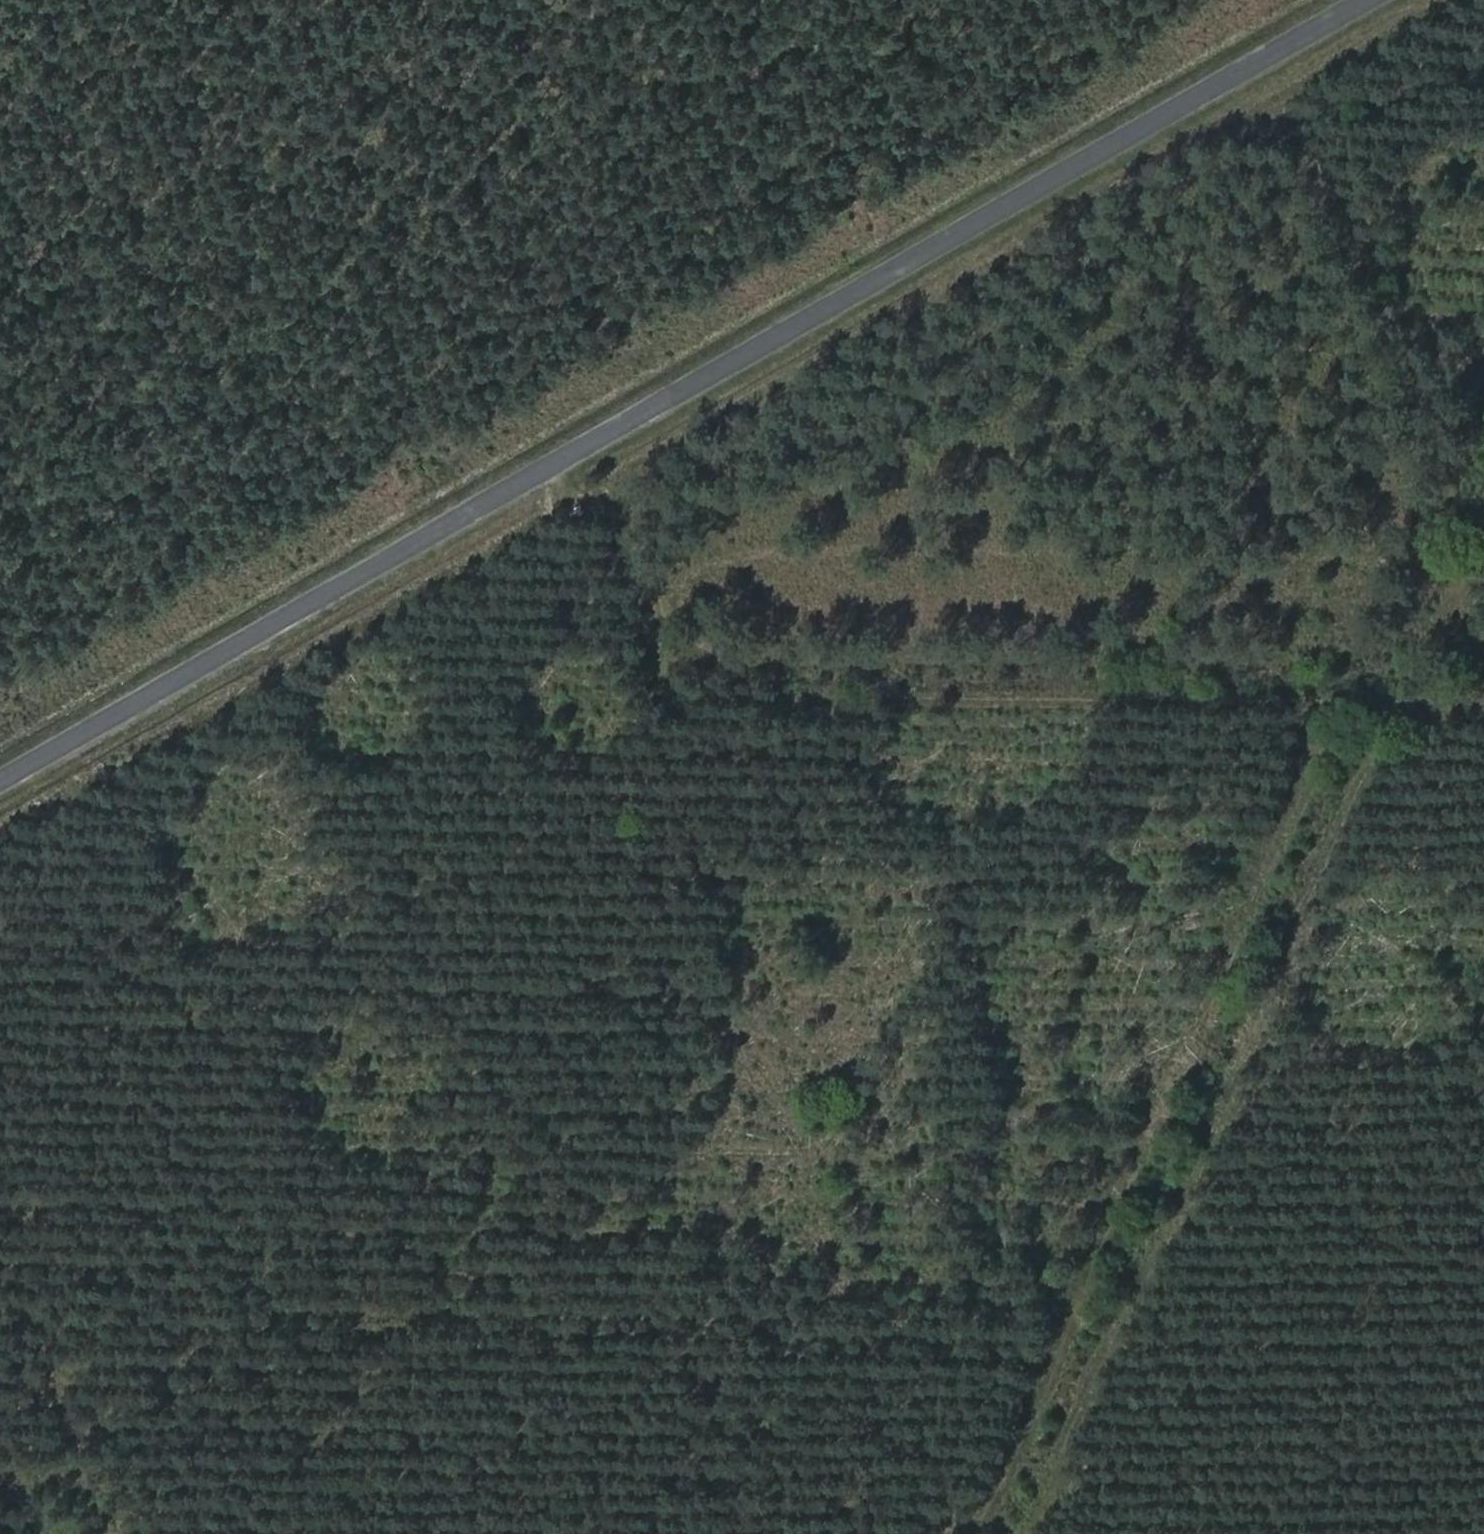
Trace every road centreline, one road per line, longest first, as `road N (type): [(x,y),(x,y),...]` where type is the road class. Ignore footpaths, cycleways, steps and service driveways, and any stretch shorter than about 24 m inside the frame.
road 1 (tertiary): [(0,781),(1365,0)]

